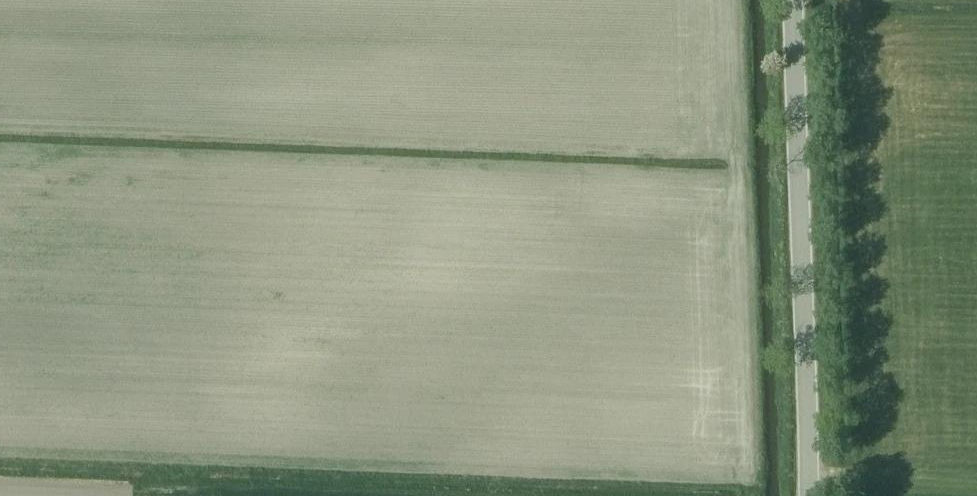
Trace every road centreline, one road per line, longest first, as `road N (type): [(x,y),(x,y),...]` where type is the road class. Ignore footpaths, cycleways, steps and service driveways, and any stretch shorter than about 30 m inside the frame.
road 1 (tertiary): [(809,495),(792,0)]

